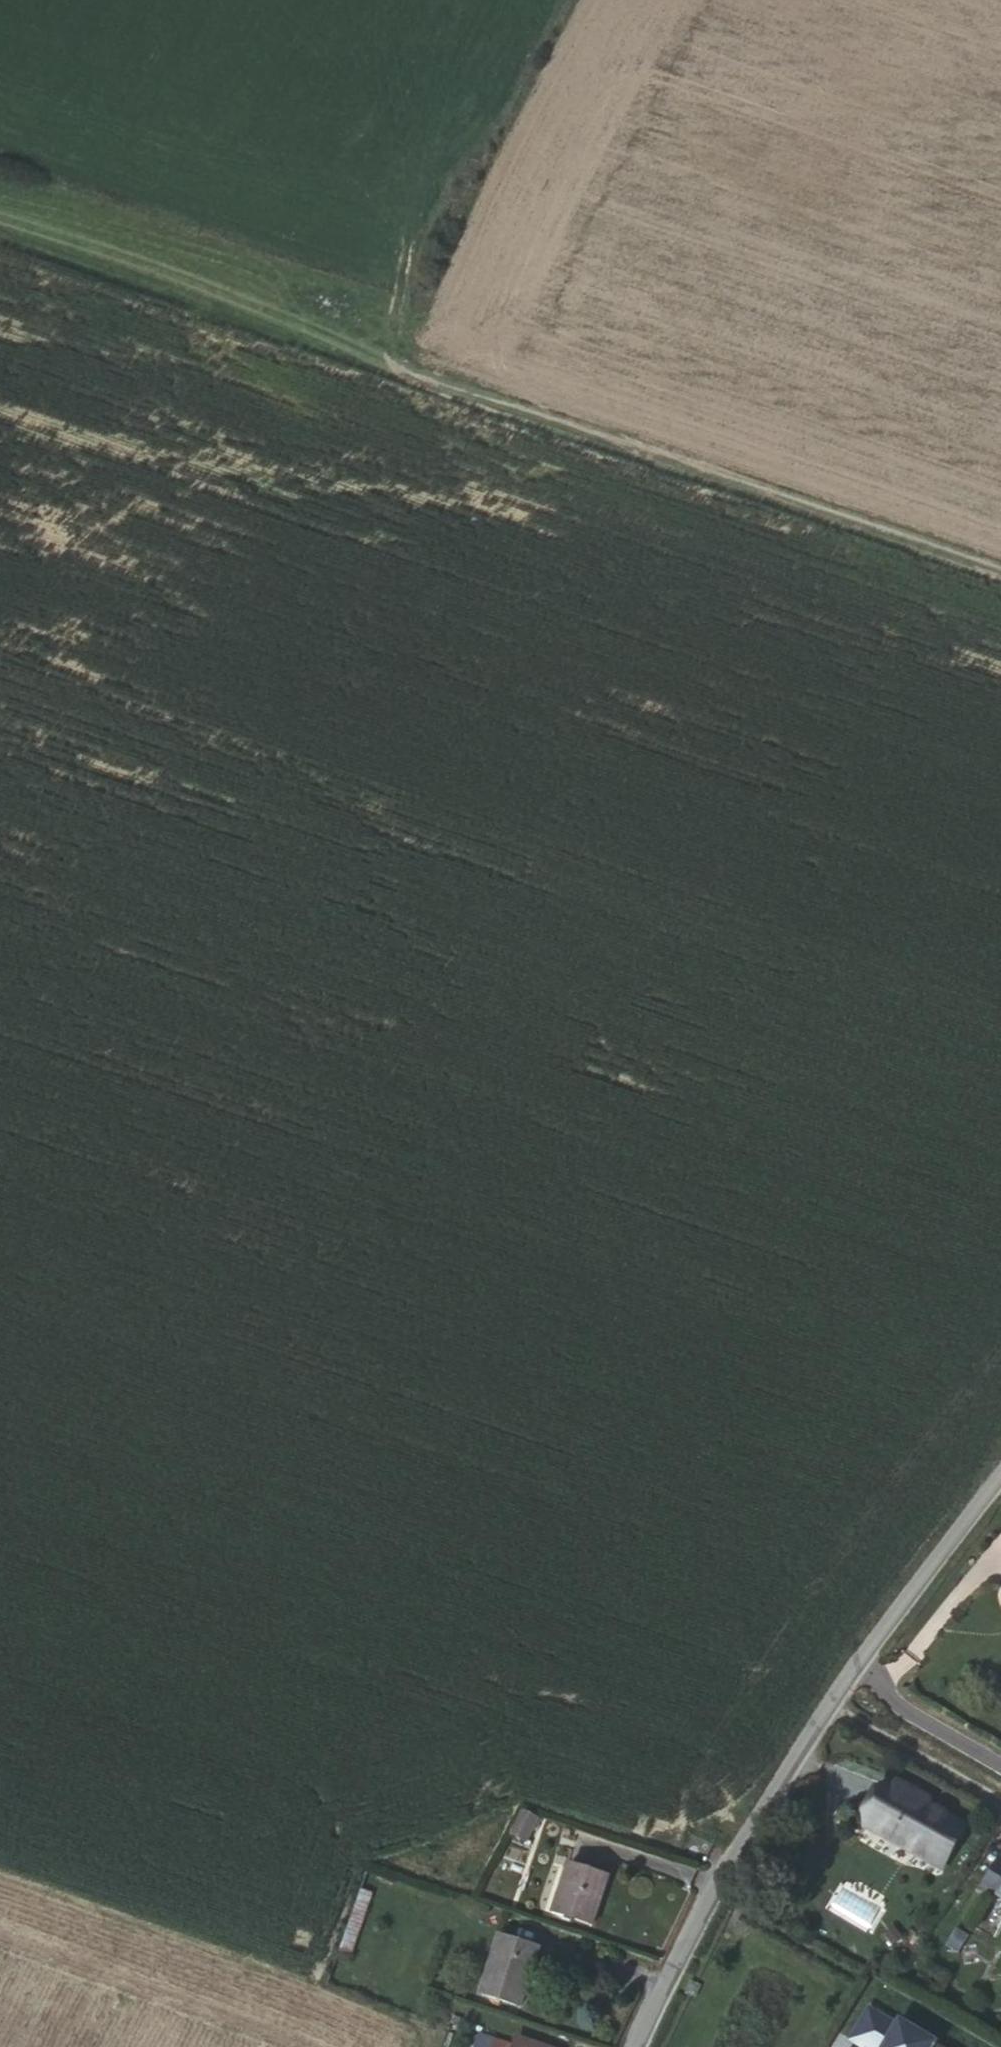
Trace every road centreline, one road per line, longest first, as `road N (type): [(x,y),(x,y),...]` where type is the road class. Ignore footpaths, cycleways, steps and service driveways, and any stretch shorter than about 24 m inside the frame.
road 1 (tertiary): [(852,1671),(735,1852),(632,2046)]
road 2 (tertiary): [(1000,1471),(852,1671)]
road 3 (residential): [(852,1671),(935,1737),(1000,1773)]

